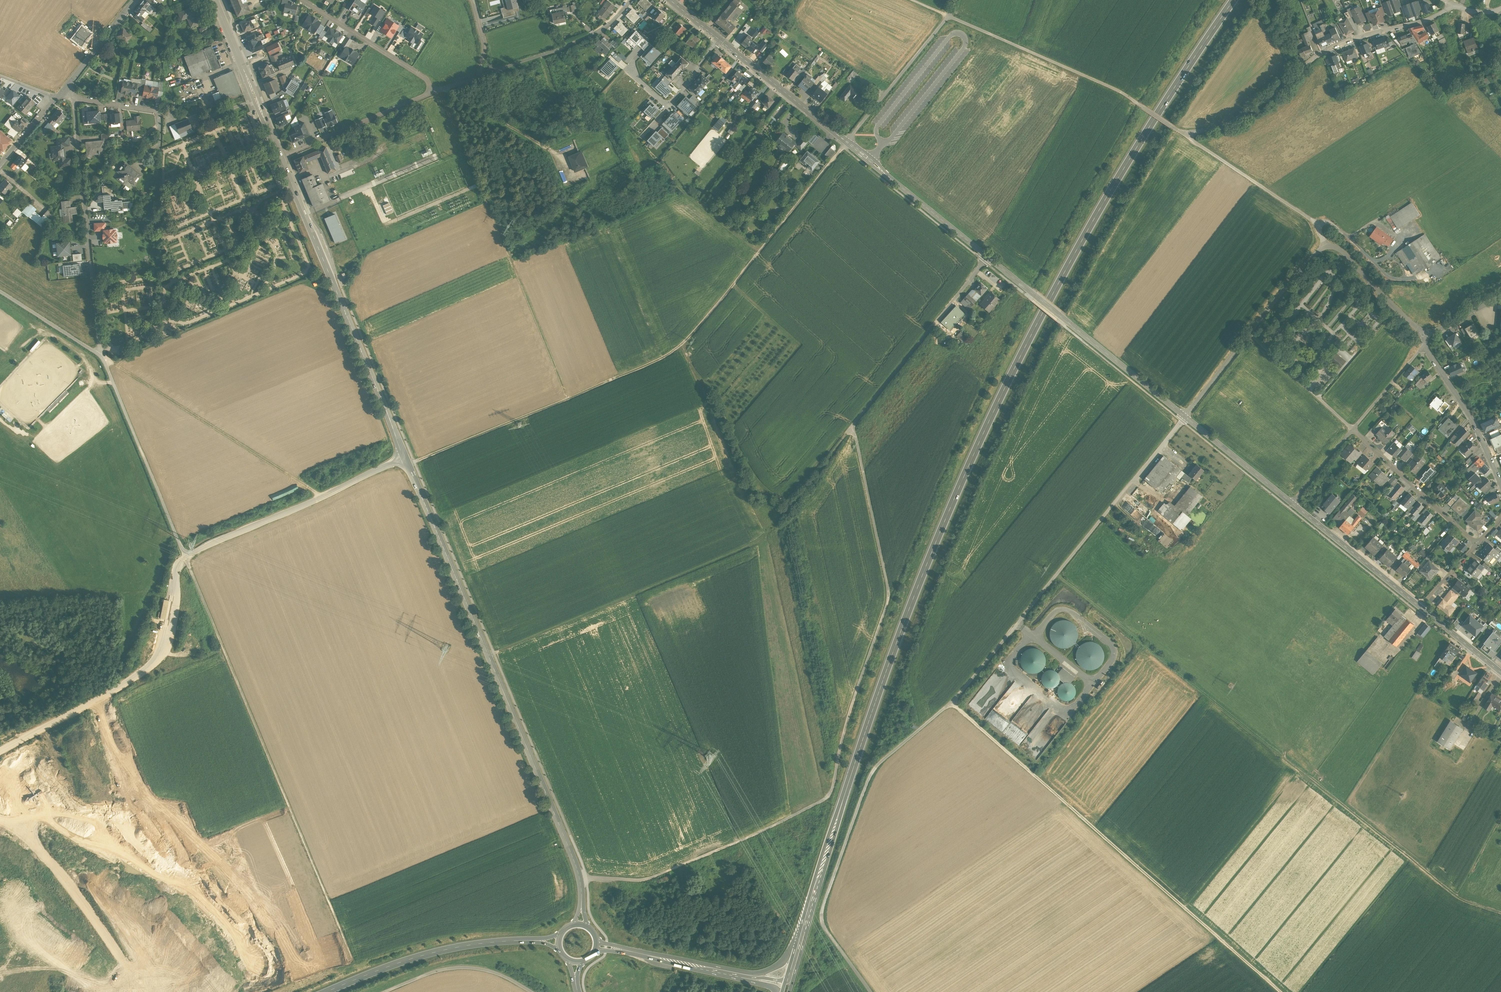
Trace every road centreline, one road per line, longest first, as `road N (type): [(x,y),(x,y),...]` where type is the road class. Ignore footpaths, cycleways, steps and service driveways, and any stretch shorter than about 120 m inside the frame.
road 1 (primary): [(805,932),(888,667),(974,456),(1088,232),(1234,0)]
road 2 (tertiary): [(280,155),(573,850),(580,924)]
road 3 (track): [(580,879),(660,877),(832,797),(892,601),(851,430)]
road 4 (secondary): [(1185,415),(719,39)]
road 5 (track): [(849,143),(675,353),(411,466)]
road 6 (track): [(1058,574),(1458,895),(1500,913)]
road 7 (track): [(871,991),(821,917),(867,783),(1019,622)]
road 8 (track): [(952,702),(1281,991)]
road 9 (track): [(492,659),(761,541),(851,430)]
road 10 (track): [(354,956),(188,560)]
road 11 (secondary): [(1500,672),(1185,415)]
road 12 (track): [(570,400),(443,88)]
road 13 (track): [(1189,139),(1125,96),(909,0)]
road 14 (residential): [(1478,545),(1250,333)]
road 15 (residential): [(66,89),(75,97),(100,352)]
road 16 (residential): [(1250,333),(1326,244),(1429,336)]
road 17 (track): [(324,499),(108,364)]
road 18 (track): [(112,362),(328,272)]
road 19 (secondary): [(558,941),(463,948),(338,991)]
road 20 (track): [(188,560),(108,364)]
road 21 (track): [(1294,503),(1424,346)]
road 22 (track): [(1058,574),(1185,415)]
road 23 (track): [(849,143),(958,0)]
road 24 (residential): [(1500,486),(1472,419),(1424,346),(1429,336)]
road 25 (tertiary): [(215,0),(280,155)]
road 26 (residential): [(280,155),(433,92)]
road 27 (residential): [(1307,68),(1347,45),(1425,24),(1454,6)]
road 28 (residential): [(433,92),(423,77),(303,0)]
road 29 (track): [(1322,227),(1189,139)]
road 30 (secondary): [(596,945),(739,975)]
road 31 (track): [(1500,136),(1384,221)]
road 32 (track): [(1189,139),(1266,110),(1307,68)]
road 33 (residential): [(630,71),(669,107),(719,39)]
road 34 (track): [(851,430),(935,326)]
road 35 (track): [(108,364),(0,288)]
road 36 (track): [(396,991),(471,961),(515,979)]
road 37 (residential): [(433,92),(480,74),(486,48),(472,0)]

